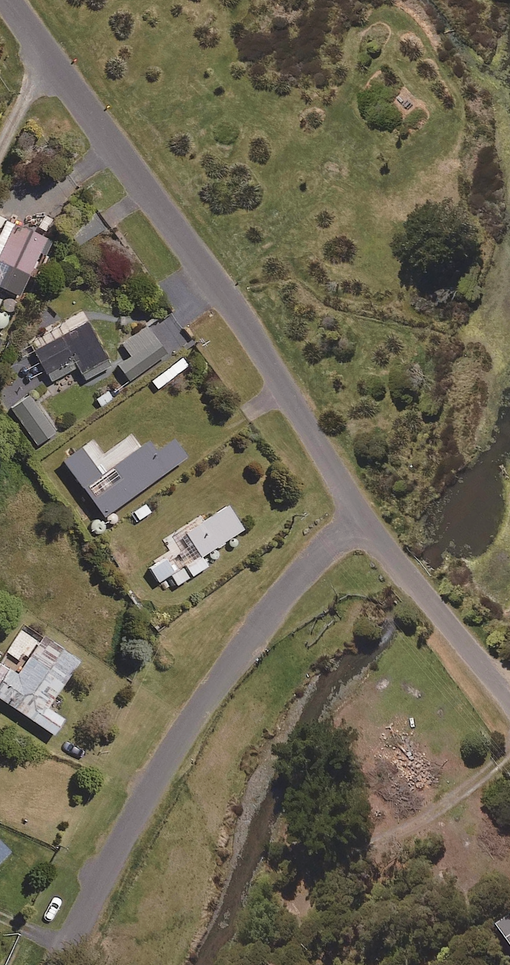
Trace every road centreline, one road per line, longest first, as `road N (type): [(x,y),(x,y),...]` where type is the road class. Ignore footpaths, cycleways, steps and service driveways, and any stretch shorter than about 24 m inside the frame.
road 1 (residential): [(11,0),(247,324),(363,521)]
road 2 (residential): [(363,521),(300,574),(207,697),(60,964)]
road 3 (residential): [(363,521),(509,699)]

